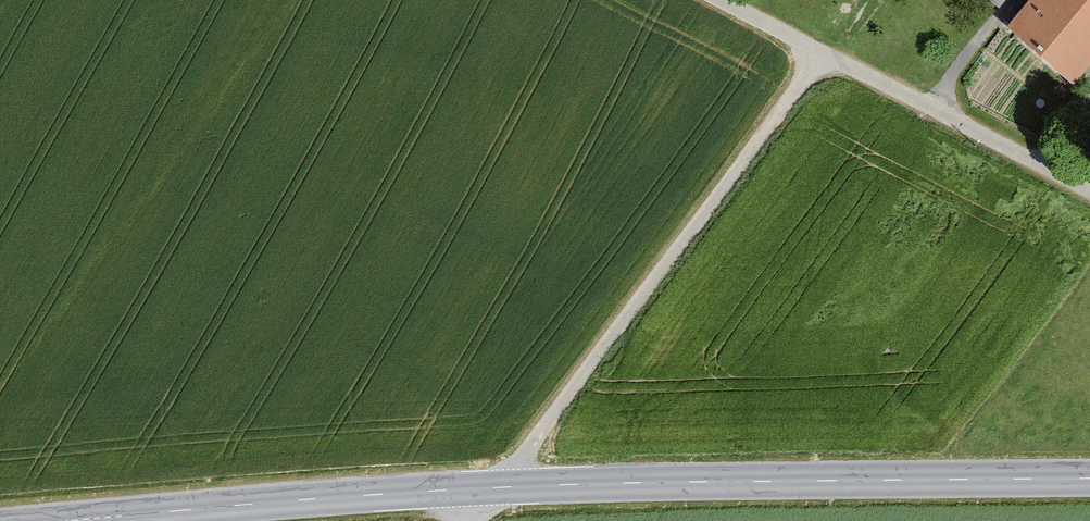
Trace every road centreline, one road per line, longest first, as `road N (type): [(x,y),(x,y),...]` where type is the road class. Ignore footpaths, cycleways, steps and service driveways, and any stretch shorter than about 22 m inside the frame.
road 1 (secondary): [(1089,481),(499,487),(51,520)]
road 2 (track): [(824,51),(474,520)]
road 3 (track): [(727,0),(1089,188)]

